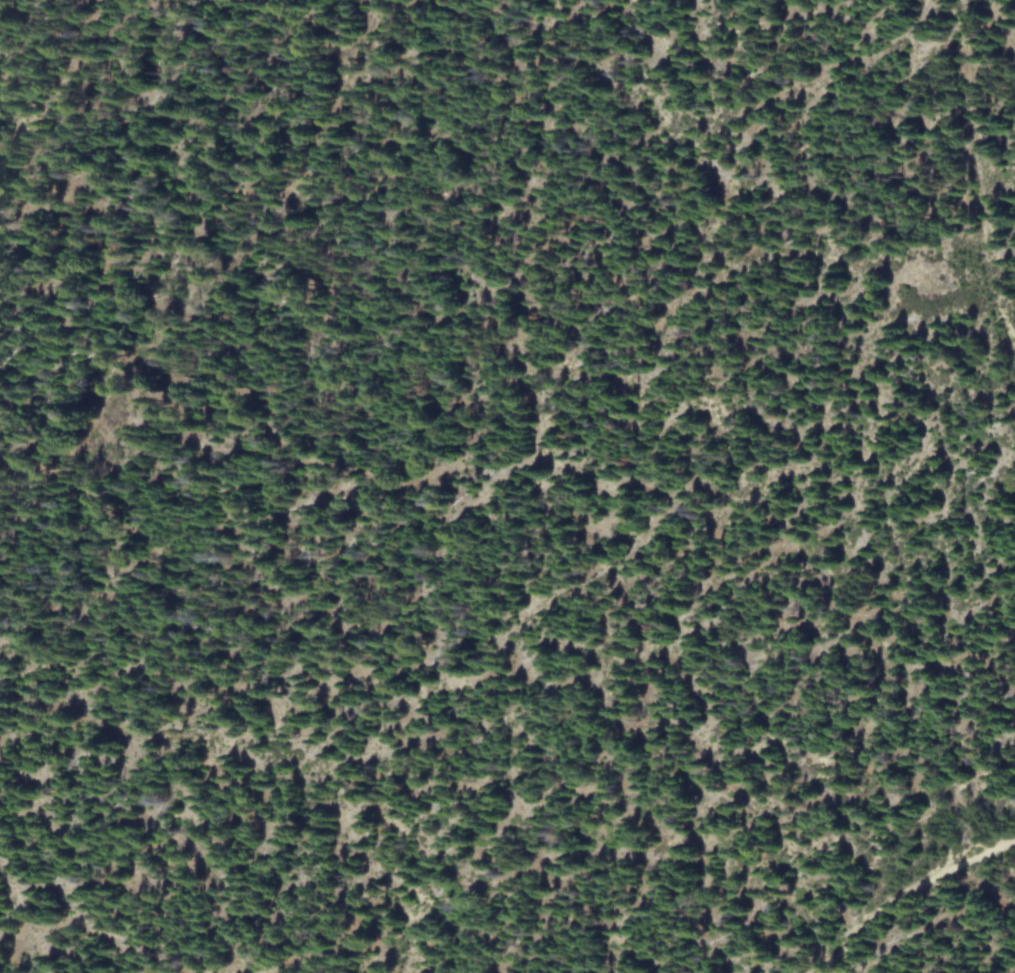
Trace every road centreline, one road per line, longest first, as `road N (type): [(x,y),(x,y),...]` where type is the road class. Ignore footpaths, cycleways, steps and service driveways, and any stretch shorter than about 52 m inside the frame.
road 1 (track): [(818,972),(911,887),(1014,839)]

